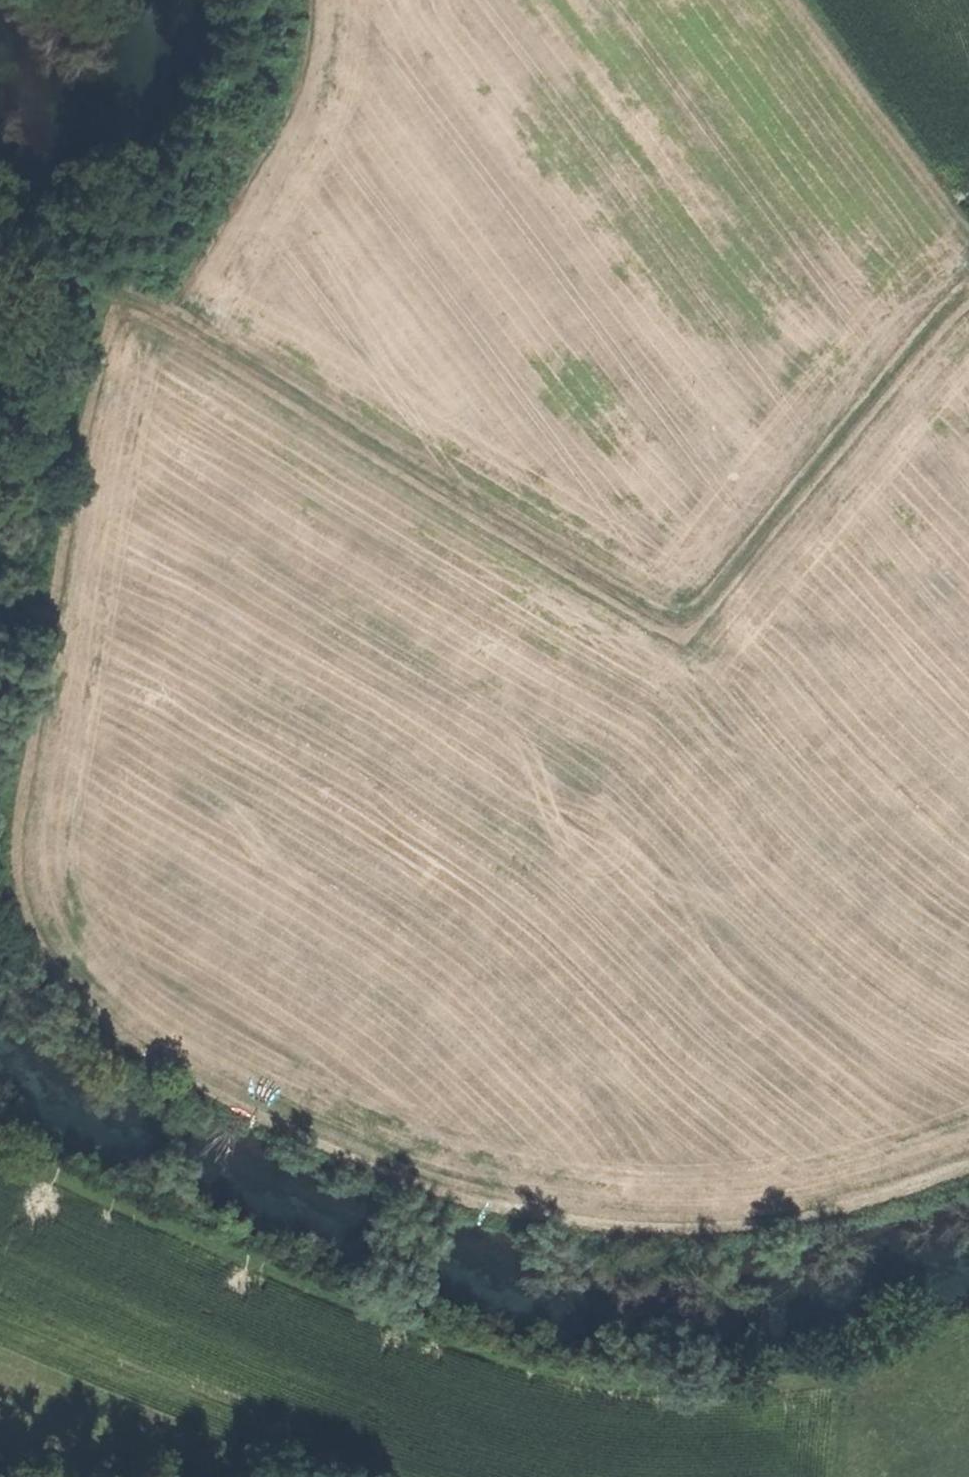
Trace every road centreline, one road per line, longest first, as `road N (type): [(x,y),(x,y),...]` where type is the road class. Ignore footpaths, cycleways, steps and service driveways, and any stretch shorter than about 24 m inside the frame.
road 1 (track): [(0,253),(148,304),(676,625),(968,291)]

